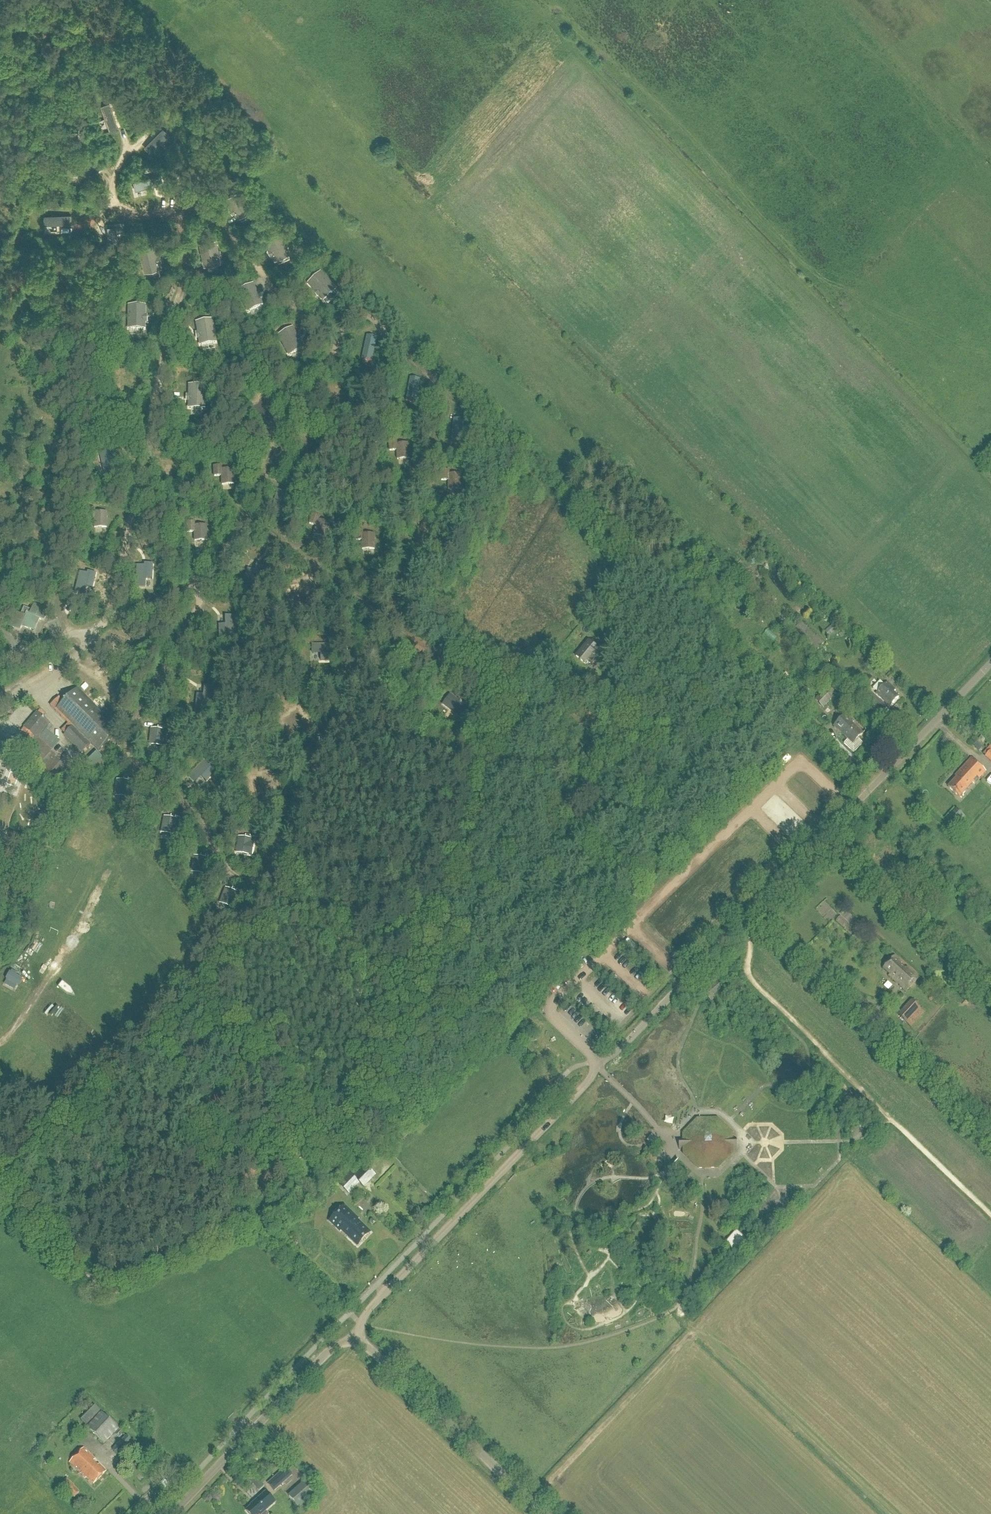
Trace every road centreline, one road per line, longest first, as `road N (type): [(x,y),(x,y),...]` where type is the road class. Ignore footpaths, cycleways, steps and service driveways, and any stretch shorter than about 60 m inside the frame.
road 1 (unclassified): [(597,1063),(616,1054),(990,665)]
road 2 (unclassified): [(597,1063),(589,1082),(371,1307),(355,1334)]
road 3 (unclassified): [(546,1513),(355,1334)]
road 4 (unclassified): [(173,1513),(332,1348),(355,1334)]
road 5 (track): [(888,1115),(748,976),(751,941),(739,926)]
road 6 (track): [(521,1512),(694,1335)]
road 7 (track): [(990,1215),(888,1115)]

